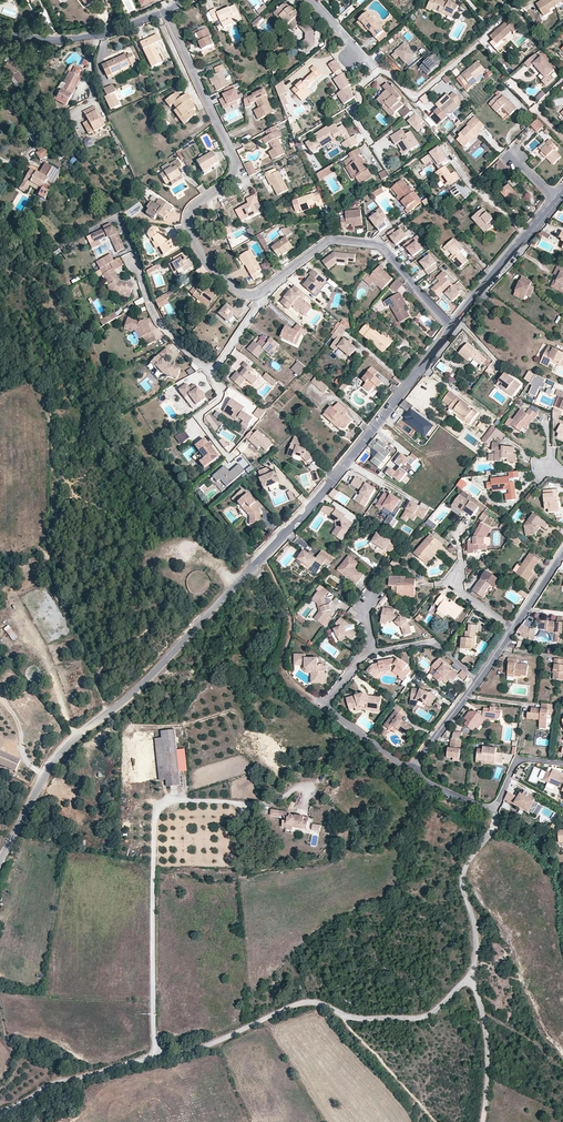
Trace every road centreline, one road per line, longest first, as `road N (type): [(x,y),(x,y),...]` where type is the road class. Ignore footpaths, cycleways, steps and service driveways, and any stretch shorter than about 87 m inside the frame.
road 1 (tertiary): [(0,862),(58,753),(141,686),(307,511),(451,327)]
road 2 (unclassified): [(0,1112),(159,1052),(196,1050),(294,1006),(313,1003),(365,1019),(435,1011),(472,967),(475,936),(461,875),(495,814)]
road 3 (residential): [(451,327),(377,246),(327,243),(253,297),(208,267),(186,218),(230,181),(235,161),(164,12)]
road 4 (track): [(159,1052),(156,817),(168,805),(199,801),(250,805)]
road 5 (residential): [(416,770),(326,704),(370,649)]
road 6 (residential): [(0,36),(76,39),(164,12)]
road 7 (tertiary): [(451,327),(557,202)]
road 8 (track): [(469,973),(484,1021),(483,1121)]
road 9 (residential): [(370,649),(434,641),(479,679)]

